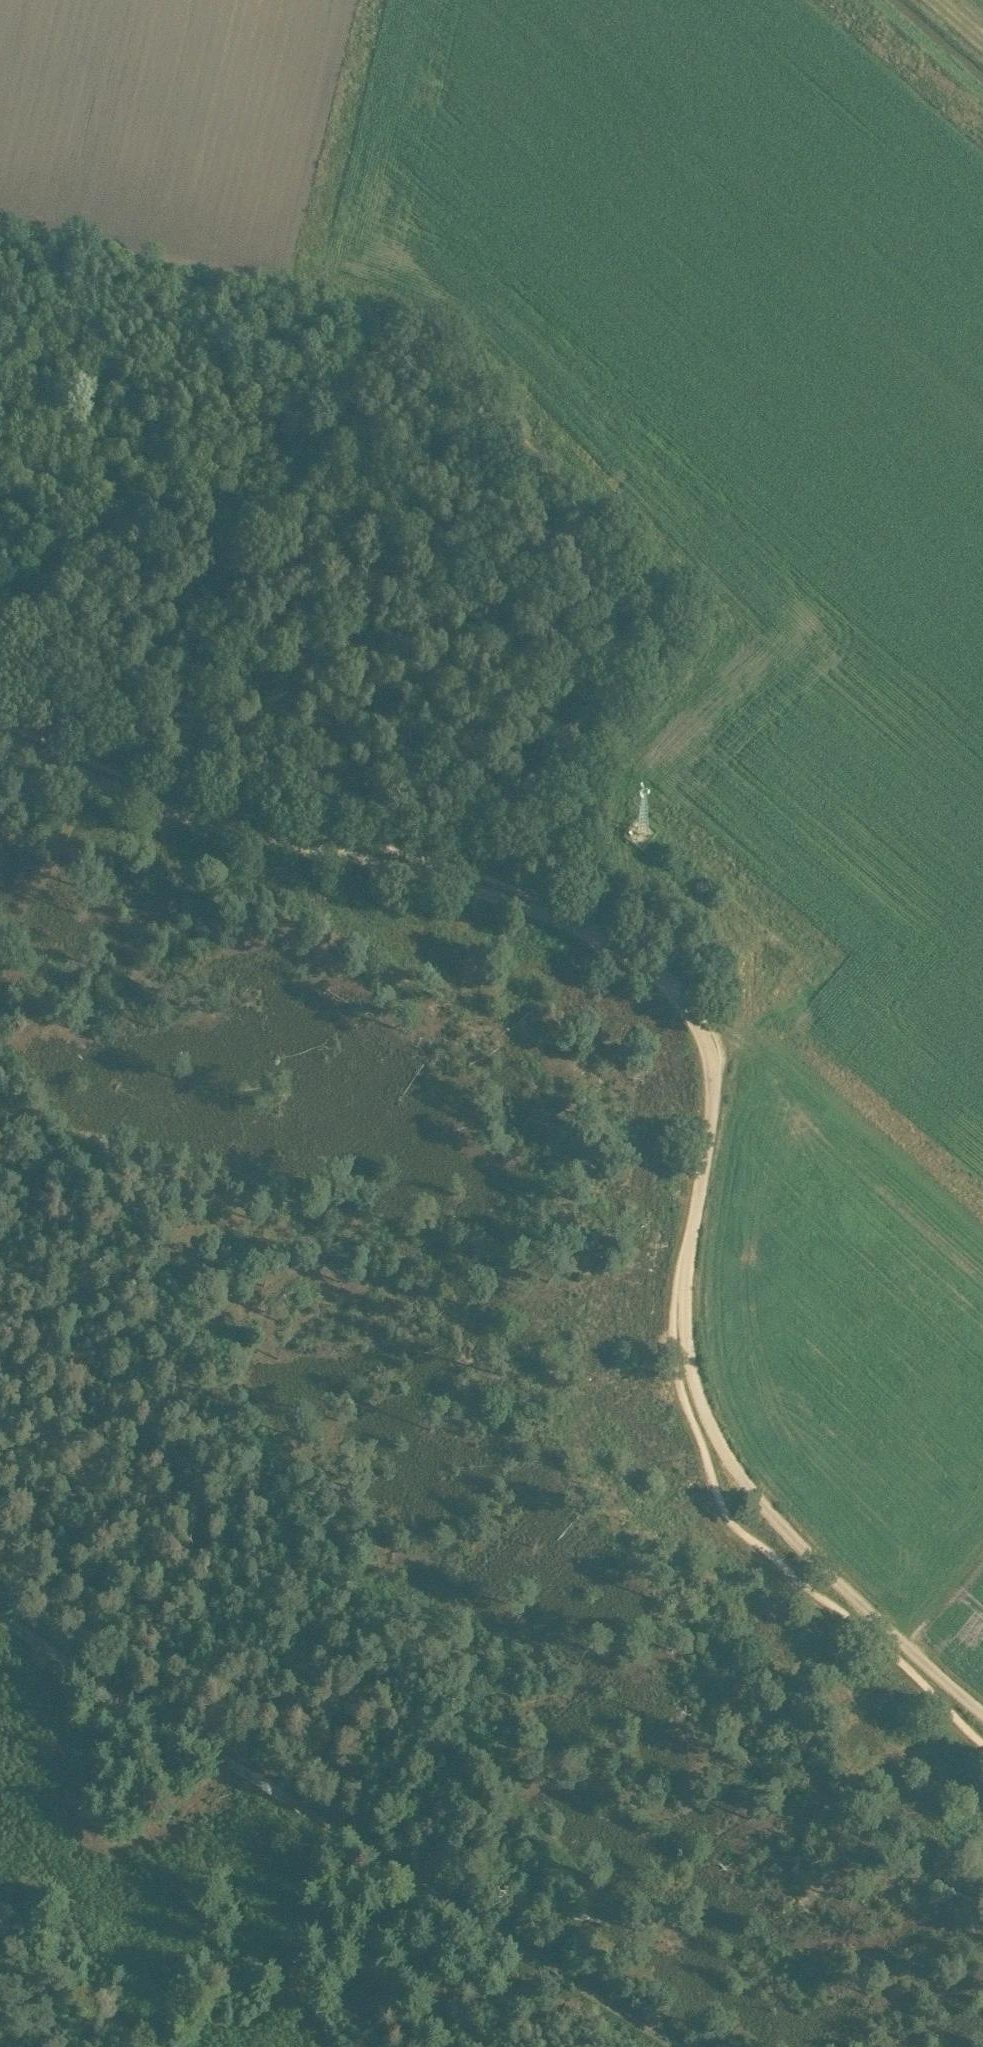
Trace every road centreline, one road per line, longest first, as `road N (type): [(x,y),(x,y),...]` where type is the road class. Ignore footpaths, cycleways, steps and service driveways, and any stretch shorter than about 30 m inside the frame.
road 1 (track): [(982,1691),(694,1409),(682,1322),(716,1084),(686,1000),(658,971),(504,901),(74,768),(0,730)]
road 2 (track): [(0,1618),(691,2046)]
road 3 (track): [(89,774),(0,940)]

